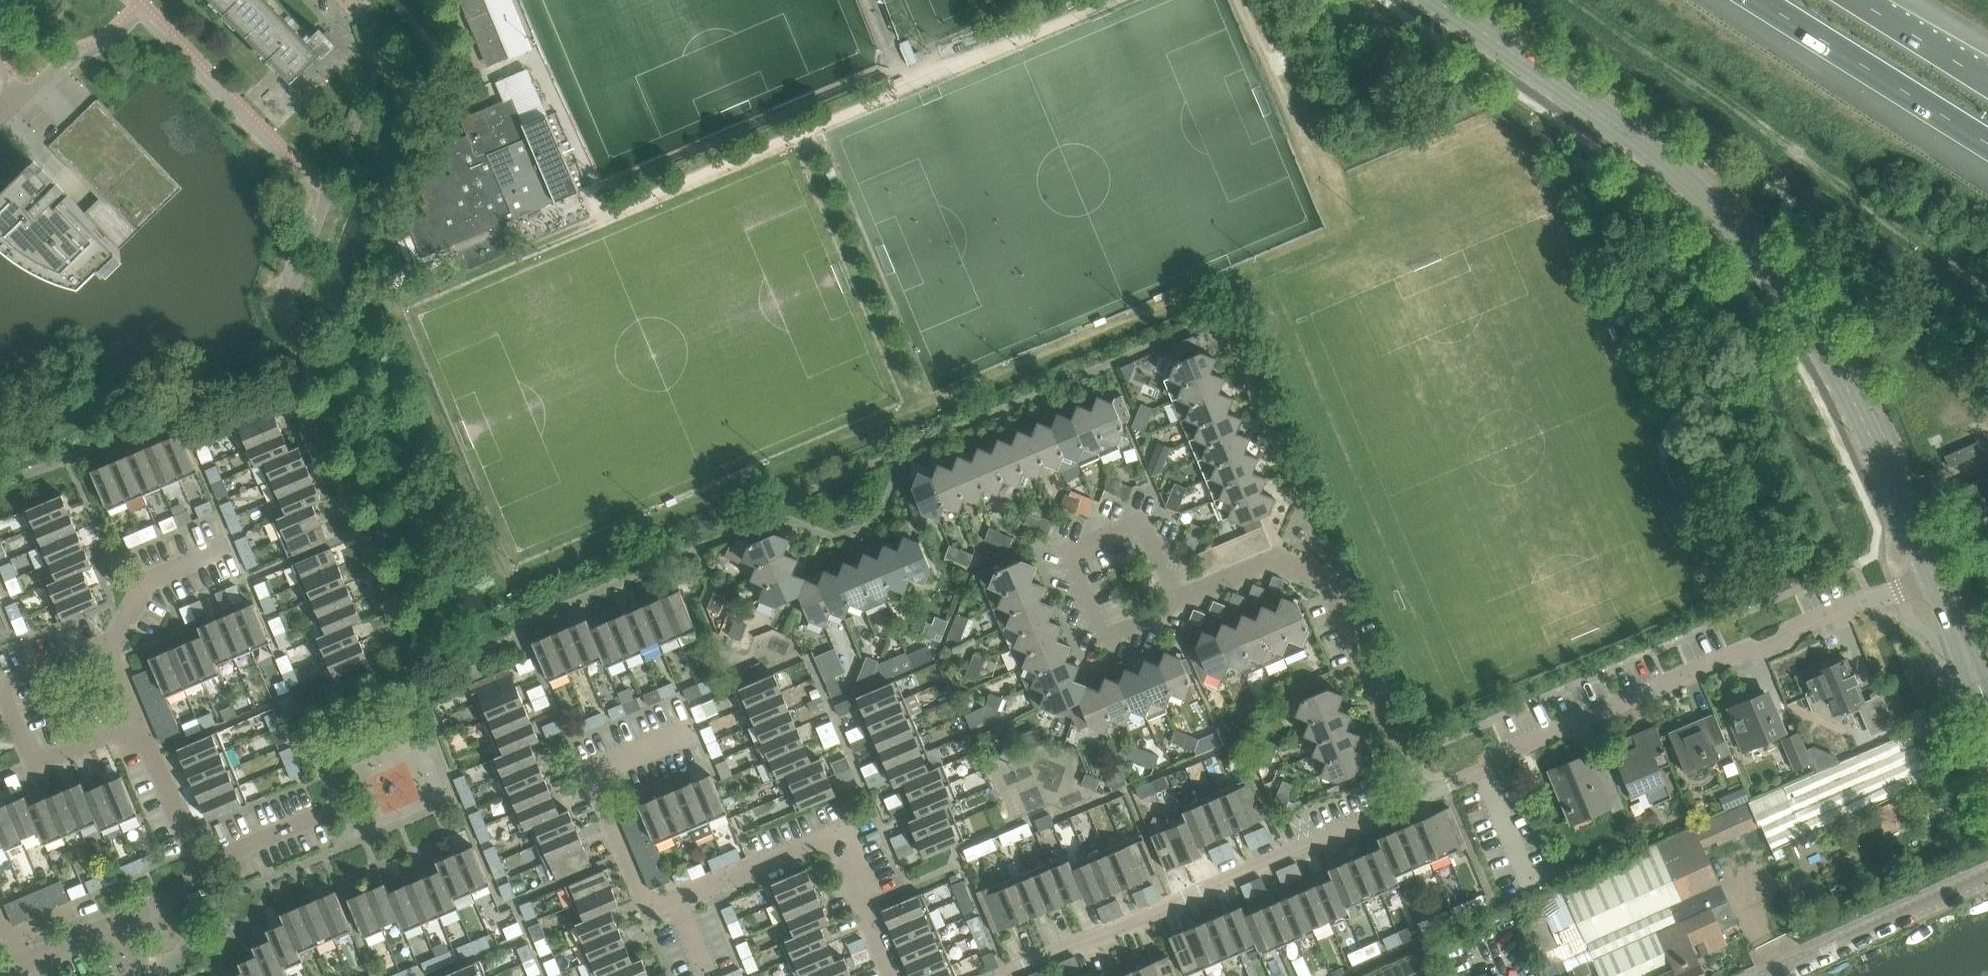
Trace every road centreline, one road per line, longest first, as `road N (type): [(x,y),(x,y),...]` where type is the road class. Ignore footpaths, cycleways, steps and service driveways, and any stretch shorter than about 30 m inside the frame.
road 1 (tertiary): [(1934,577),(1828,347),(1756,250),(1672,164),(1435,0)]
road 2 (residential): [(1418,797),(1483,771),(1497,756),(1934,577)]
road 3 (residential): [(891,975),(832,836),(650,911),(591,770)]
road 4 (residential): [(1005,975),(1418,797)]
road 5 (residential): [(1177,599),(1277,557),(1324,577),(1418,797)]
road 6 (residential): [(1177,599),(1144,522),(1069,554),(1105,638),(1167,608)]
road 7 (residential): [(141,725),(35,766),(5,688),(110,648)]
road 8 (motorway): [(1763,0),(1987,142)]
road 9 (residential): [(114,924),(185,892),(199,867),(141,725)]
road 10 (residential): [(1763,975),(1987,874)]
road 11 (residential): [(110,648),(142,586),(231,549)]
road 12 (motorway): [(1987,83),(1856,0)]
road 13 (tertiary): [(1987,710),(1934,577)]
road 14 (residential): [(114,924),(0,974)]

